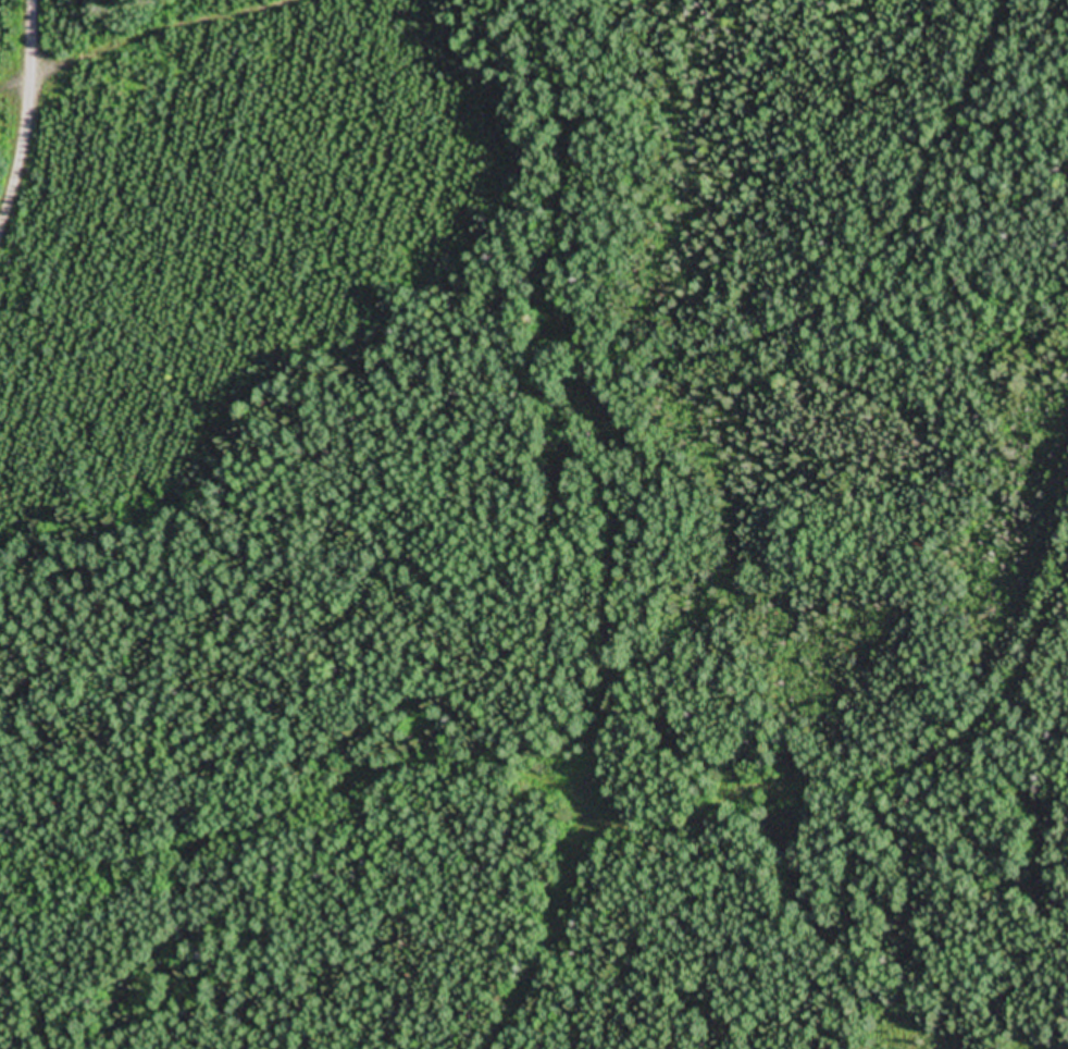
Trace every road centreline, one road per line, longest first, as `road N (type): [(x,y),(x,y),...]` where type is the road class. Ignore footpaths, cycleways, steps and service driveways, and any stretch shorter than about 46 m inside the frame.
road 1 (residential): [(544,842),(598,642),(592,507),(541,400),(536,303),(745,384),(918,247),(1019,0)]
road 2 (residential): [(0,828),(138,844),(510,778),(544,842)]
road 3 (residential): [(1067,654),(952,736),(778,814),(673,812),(544,842)]
road 4 (residential): [(548,308),(618,148),(568,16),(523,0)]
road 5 (residential): [(0,225),(28,123),(34,0)]
road 6 (residential): [(544,842),(552,859),(471,1048)]

